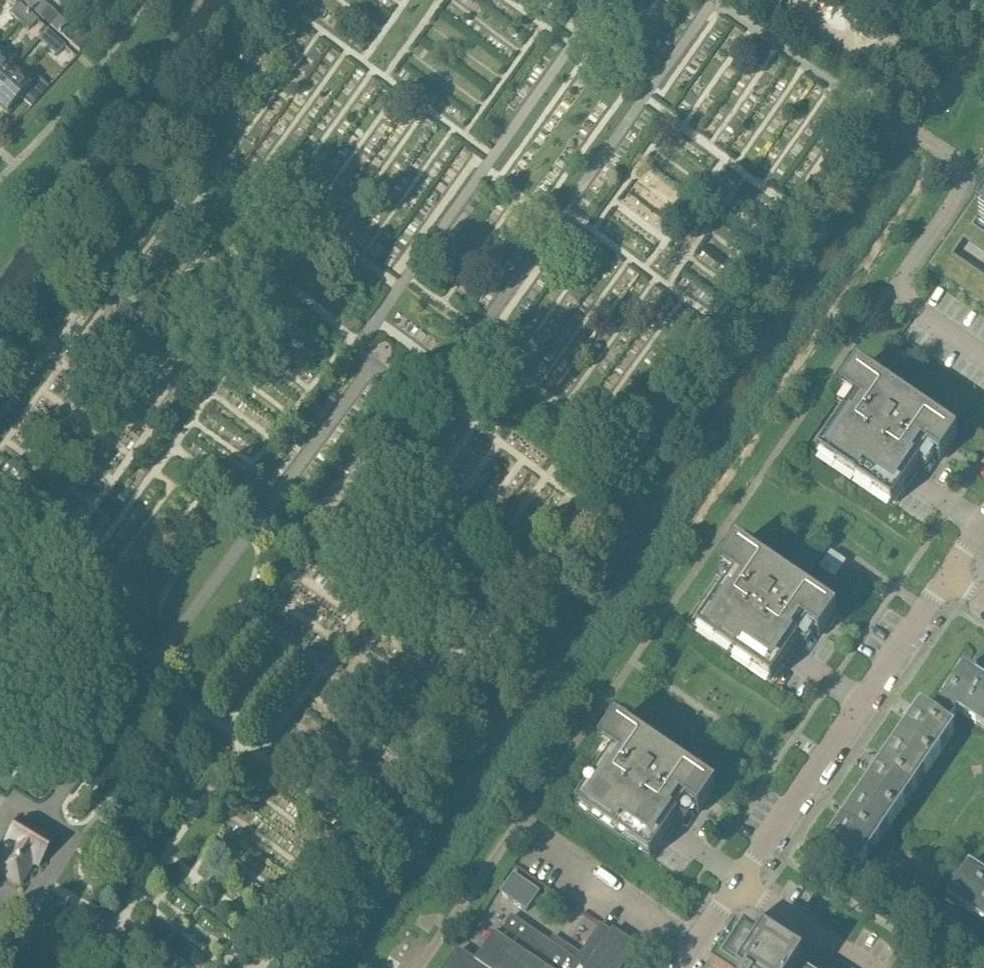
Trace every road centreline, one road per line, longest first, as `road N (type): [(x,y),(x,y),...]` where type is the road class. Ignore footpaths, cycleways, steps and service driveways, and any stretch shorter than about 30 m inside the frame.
road 1 (residential): [(738,885),(948,577)]
road 2 (residential): [(983,356),(906,303),(906,274),(964,178),(956,161),(905,126)]
road 3 (residential): [(865,967),(738,885)]

